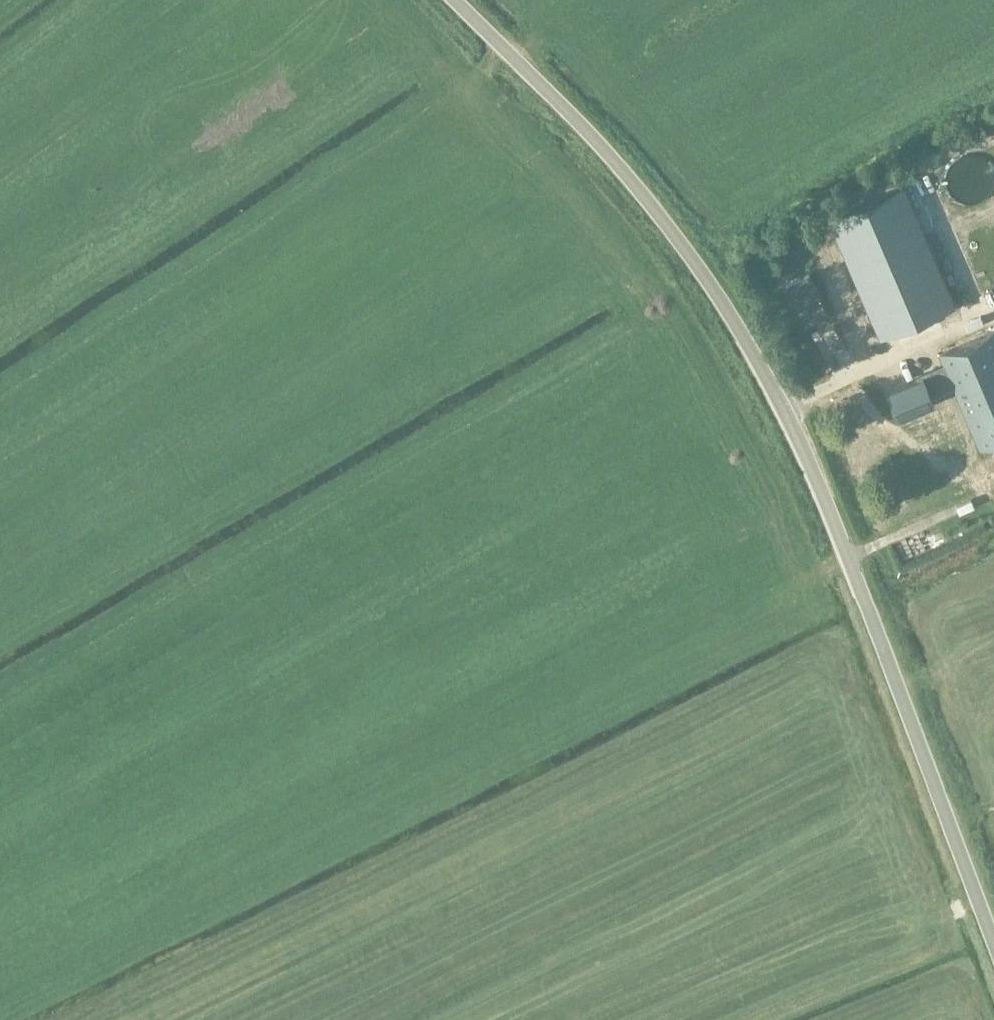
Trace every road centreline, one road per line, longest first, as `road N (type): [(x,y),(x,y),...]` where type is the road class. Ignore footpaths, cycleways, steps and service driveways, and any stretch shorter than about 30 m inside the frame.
road 1 (unclassified): [(993,946),(819,485),(754,357),(657,213),(454,0)]

